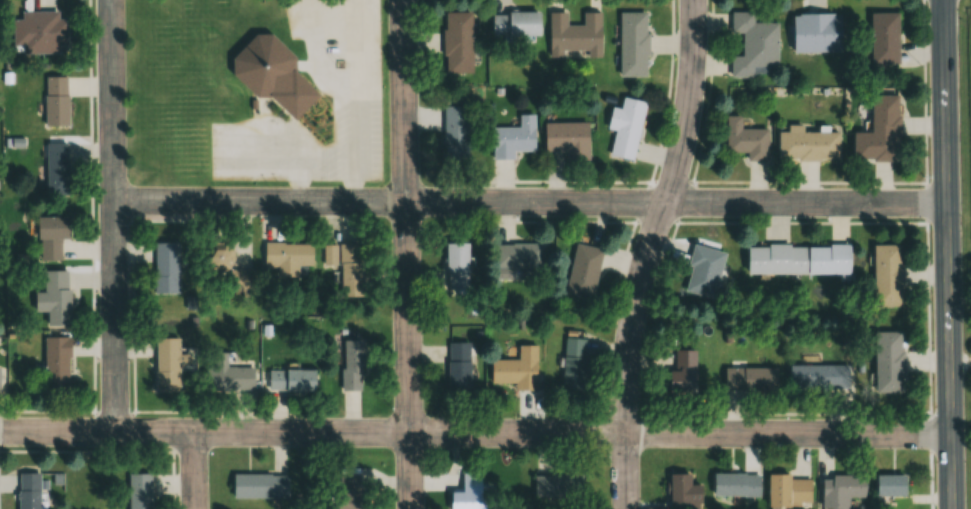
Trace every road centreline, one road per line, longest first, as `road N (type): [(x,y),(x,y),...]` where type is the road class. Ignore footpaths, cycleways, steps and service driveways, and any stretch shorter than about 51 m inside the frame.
road 1 (residential): [(949,433),(0,432)]
road 2 (residential): [(945,203),(112,200)]
road 3 (residential): [(626,508),(629,341),(688,117),(693,0)]
road 4 (secondary): [(950,508),(942,0)]
road 5 (residential): [(411,508),(404,0)]
road 6 (residential): [(115,432),(111,0)]

